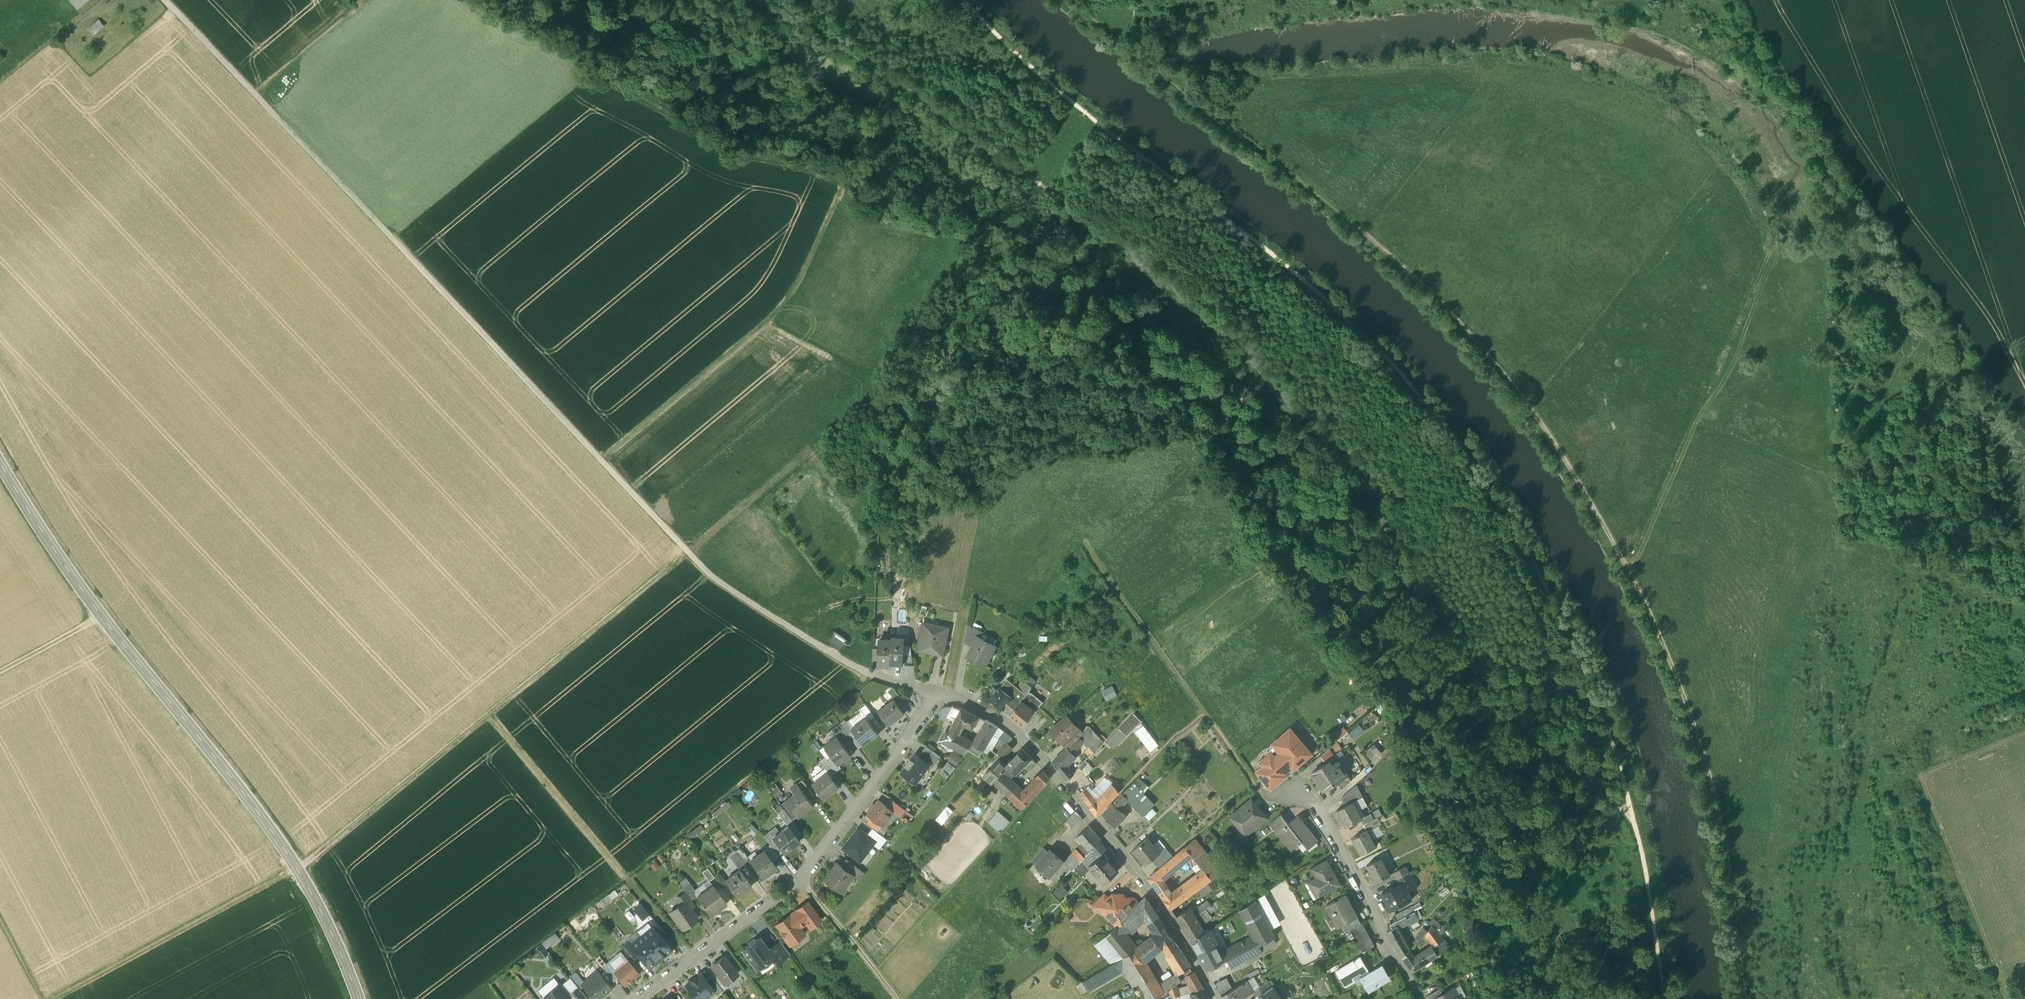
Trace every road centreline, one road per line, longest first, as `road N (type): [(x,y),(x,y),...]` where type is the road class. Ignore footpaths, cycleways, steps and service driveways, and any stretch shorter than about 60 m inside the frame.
road 1 (track): [(751,0),(952,119),(1110,236),(1232,347),(1367,484),(1417,603),(1540,742),(1635,824)]
road 2 (track): [(1635,824),(1598,704),(1524,547),(1416,391),(1310,287),(1124,147),(963,0)]
road 3 (track): [(941,694),(874,677),(709,575),(256,94)]
road 4 (track): [(1745,998),(1709,778),(1639,588),(1549,432),(1503,370),(1440,298),(1361,232)]
road 5 (track): [(463,0),(562,44),(596,74),(747,160),(801,158),(838,169),(845,179),(811,260),(767,325),(602,460)]
road 6 (secondary): [(359,998),(299,871),(101,617),(0,463)]
road 7 (track): [(299,871),(688,554)]
road 8 (residential): [(640,998),(799,878),(941,694)]
road 9 (residential): [(941,694),(988,716),(1042,757),(1168,911),(1219,998)]
road 10 (track): [(767,325),(886,389),(688,554)]
road 11 (track): [(1630,571),(1769,245)]
road 12 (track): [(1087,551),(1269,803),(1281,799)]
road 13 (track): [(491,715),(667,929)]
road 14 (track): [(55,998),(297,869)]
road 15 (residential): [(1418,998),(1305,793),(1281,799)]
road 16 (track): [(1635,824),(1668,998)]
road 17 (track): [(799,878),(897,998)]
road 18 (track): [(256,94),(371,0)]
road 19 (track): [(256,94),(166,0)]
road 20 (track): [(1317,814),(1393,746),(1386,719)]

